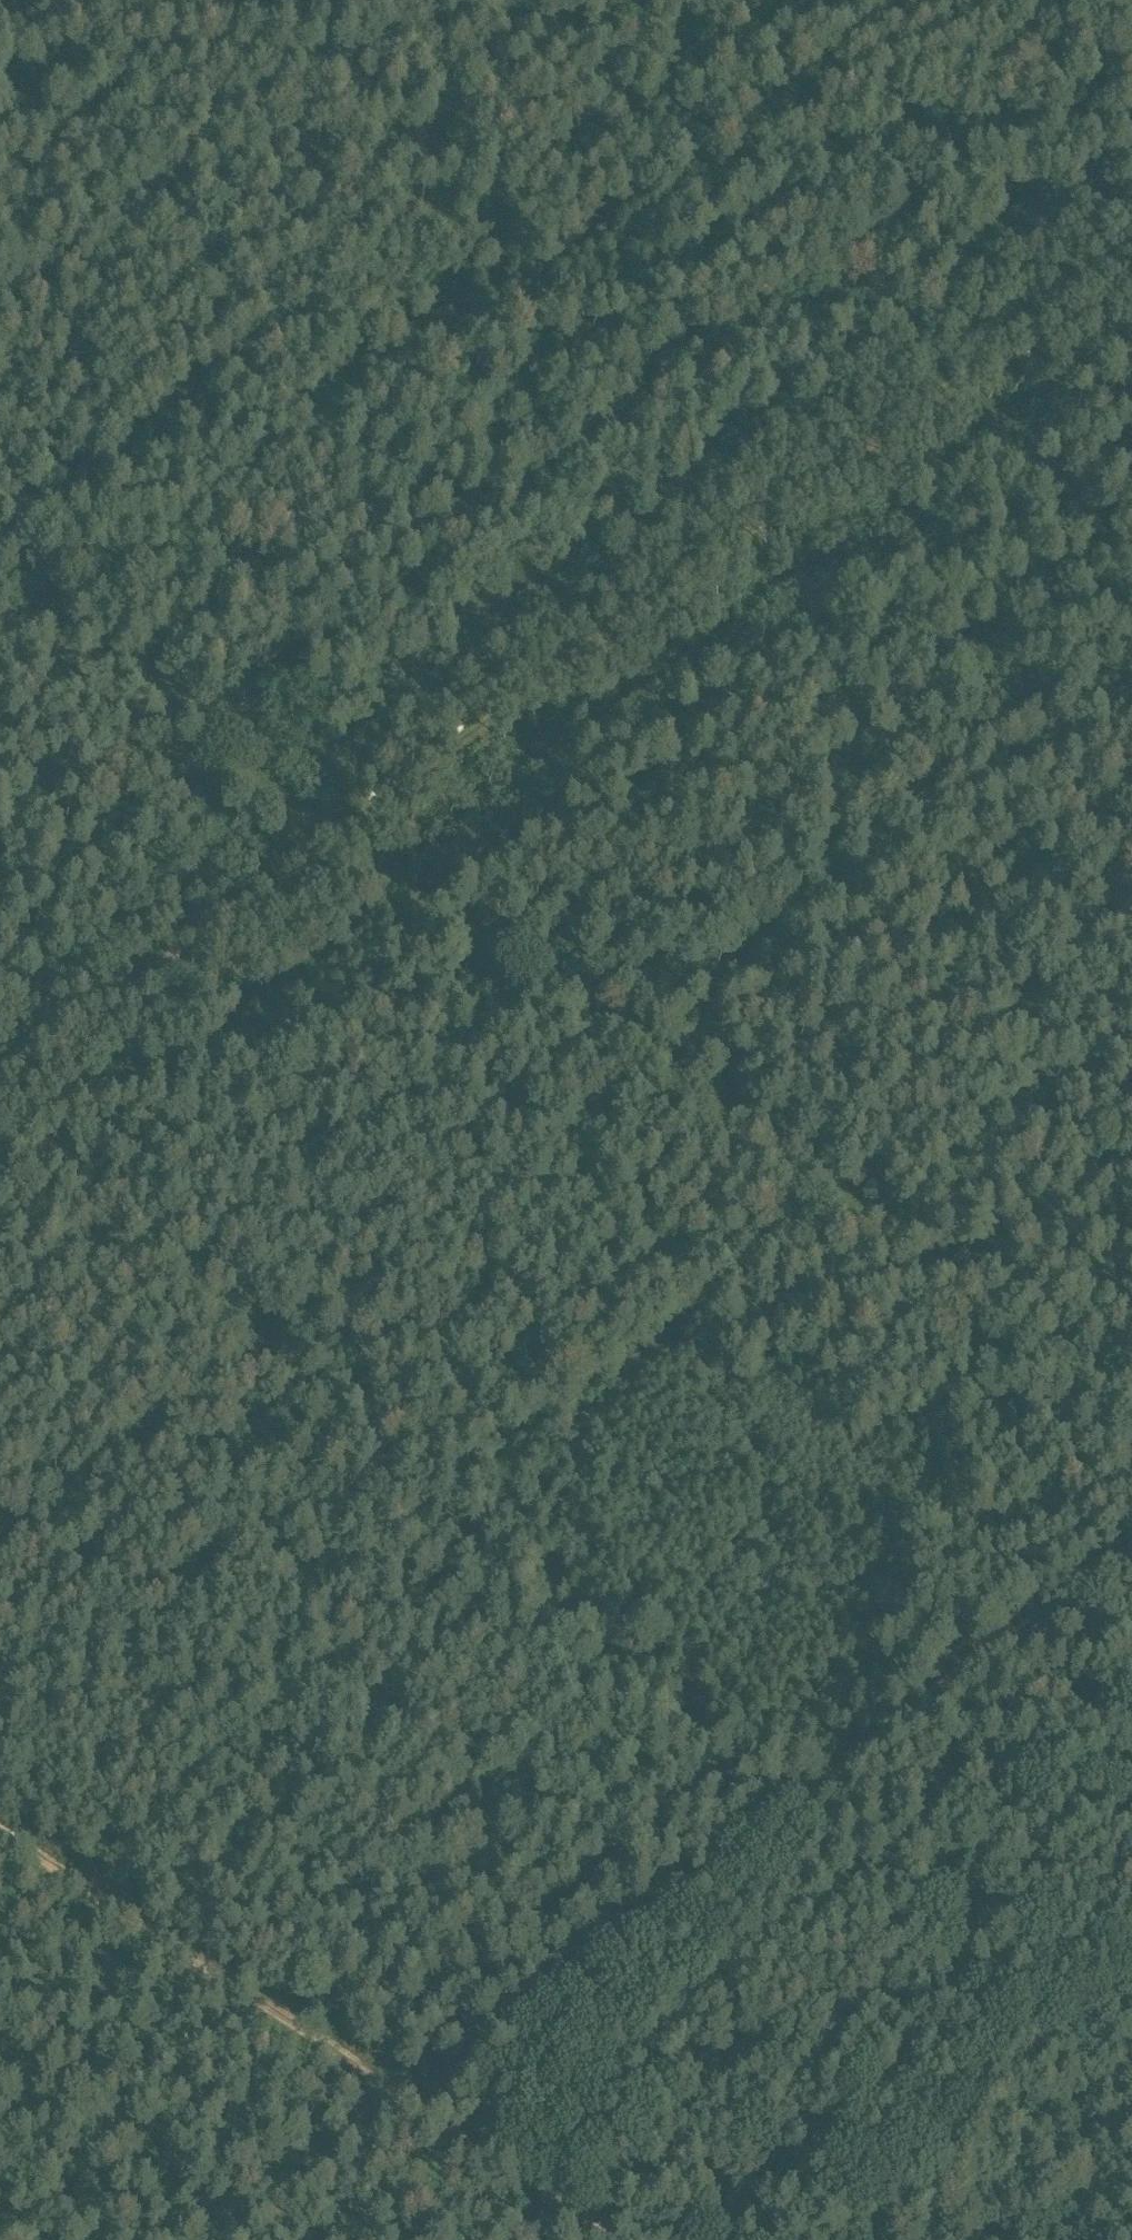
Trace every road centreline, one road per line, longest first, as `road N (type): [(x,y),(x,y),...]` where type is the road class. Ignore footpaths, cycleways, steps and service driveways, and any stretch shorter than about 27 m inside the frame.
road 1 (track): [(1131,1387),(0,600)]
road 2 (track): [(626,2239),(413,2098),(1131,1544)]
road 3 (track): [(322,825),(1131,240)]
road 4 (track): [(236,2239),(413,2098),(0,1832)]
road 5 (track): [(322,825),(0,1055)]

